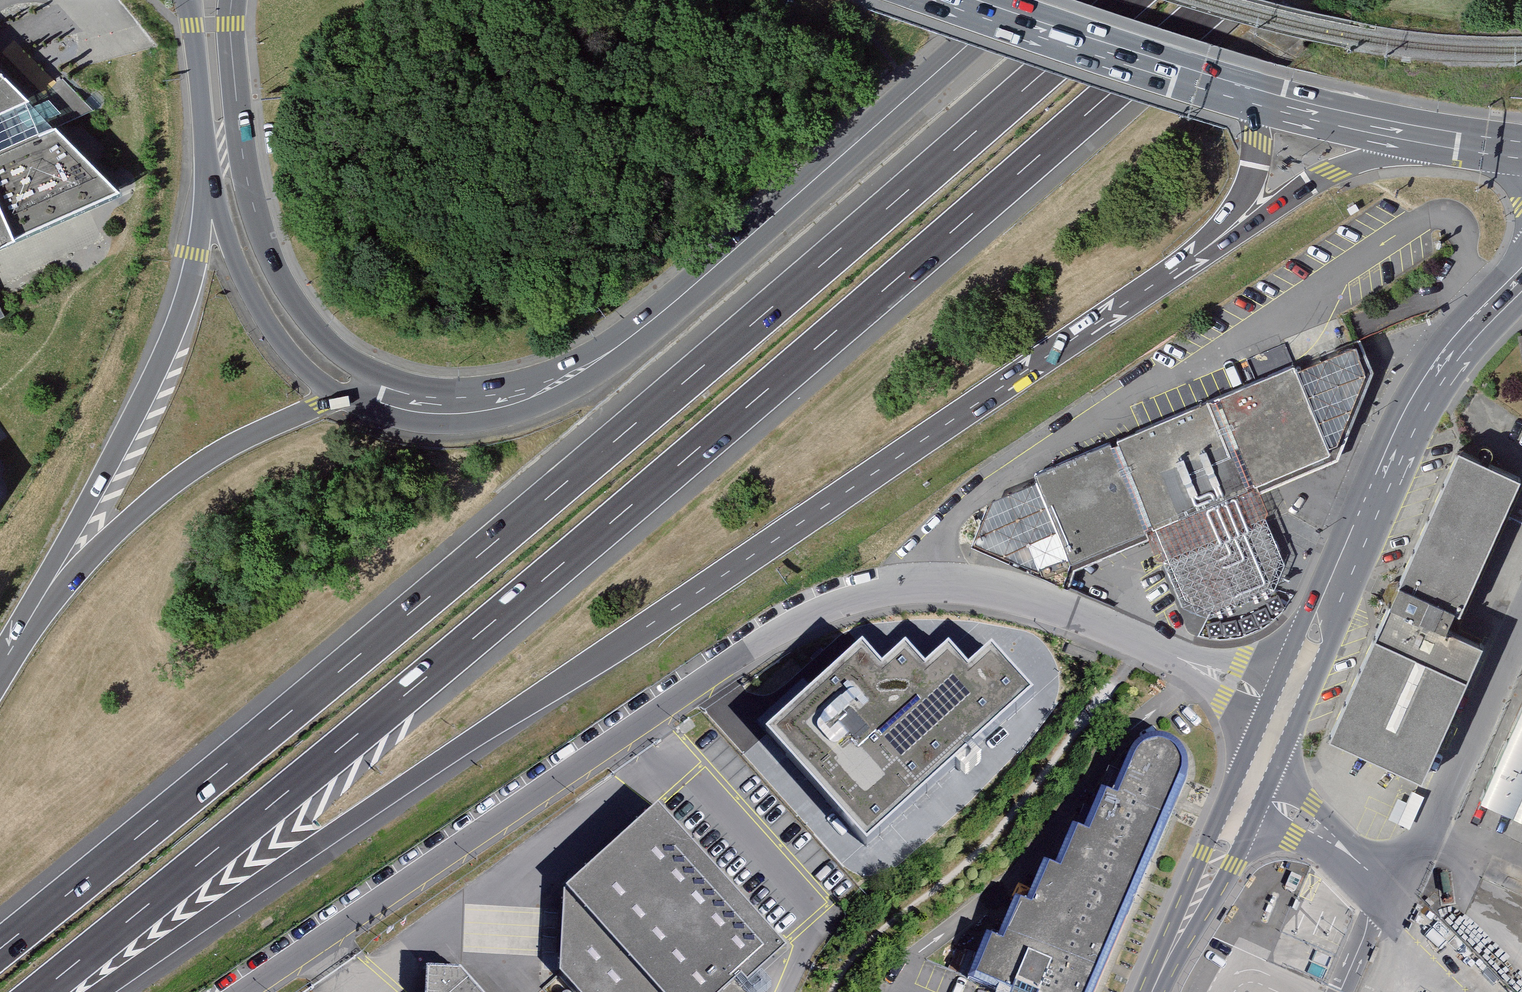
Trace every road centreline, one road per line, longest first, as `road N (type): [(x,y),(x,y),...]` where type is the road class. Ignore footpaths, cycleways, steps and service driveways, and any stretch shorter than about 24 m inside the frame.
road 1 (motorway): [(41,991),(560,565),(1217,0)]
road 2 (motorway): [(1126,0),(522,518),(0,947)]
road 3 (motorway): [(99,991),(1205,249)]
road 4 (unclassified): [(237,991),(759,644),(875,592),(979,584),(1035,597),(1288,705)]
road 5 (secondary): [(1018,0),(743,243),(592,363),(480,404),(378,396)]
road 6 (motorway): [(209,169),(171,341),(17,656)]
road 7 (motorway): [(378,396),(318,405),(192,470),(92,556),(17,656)]
road 8 (unclassified): [(1288,705),(1422,403),(1488,315)]
road 9 (secondary): [(378,396),(303,314),(265,244),(244,160),(232,0)]
road 10 (secondary): [(1261,99),(957,0)]
road 11 (unclassified): [(1151,991),(1288,705)]
road 12 (secondary): [(209,169),(234,256),(277,335),(322,385),(378,396)]
road 13 (motorway): [(1205,249),(1331,172),(1431,137)]
road 14 (secondary): [(1431,137),(1261,99)]
road 15 (secondary): [(188,0),(209,169)]
road 16 (motorway): [(1205,249),(1256,166),(1261,99)]

